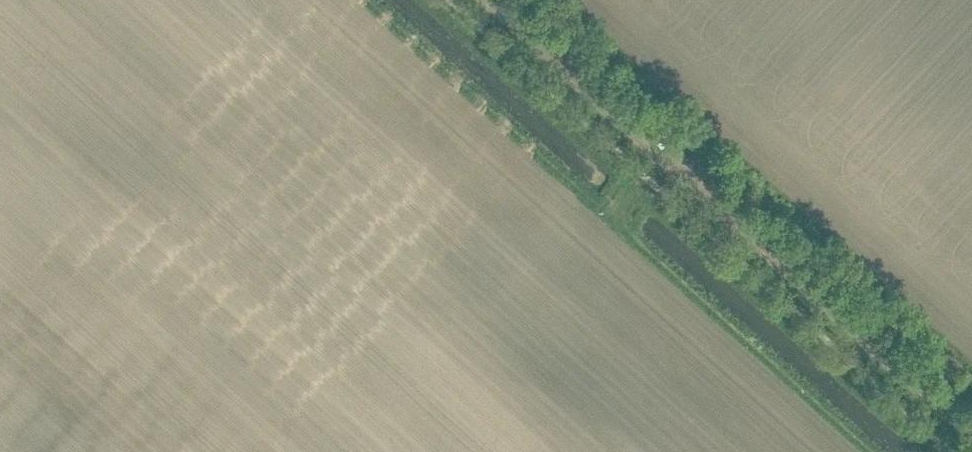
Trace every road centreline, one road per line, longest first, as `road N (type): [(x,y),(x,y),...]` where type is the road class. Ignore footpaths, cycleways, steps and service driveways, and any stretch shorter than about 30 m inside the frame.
road 1 (tertiary): [(971,428),(493,0)]

